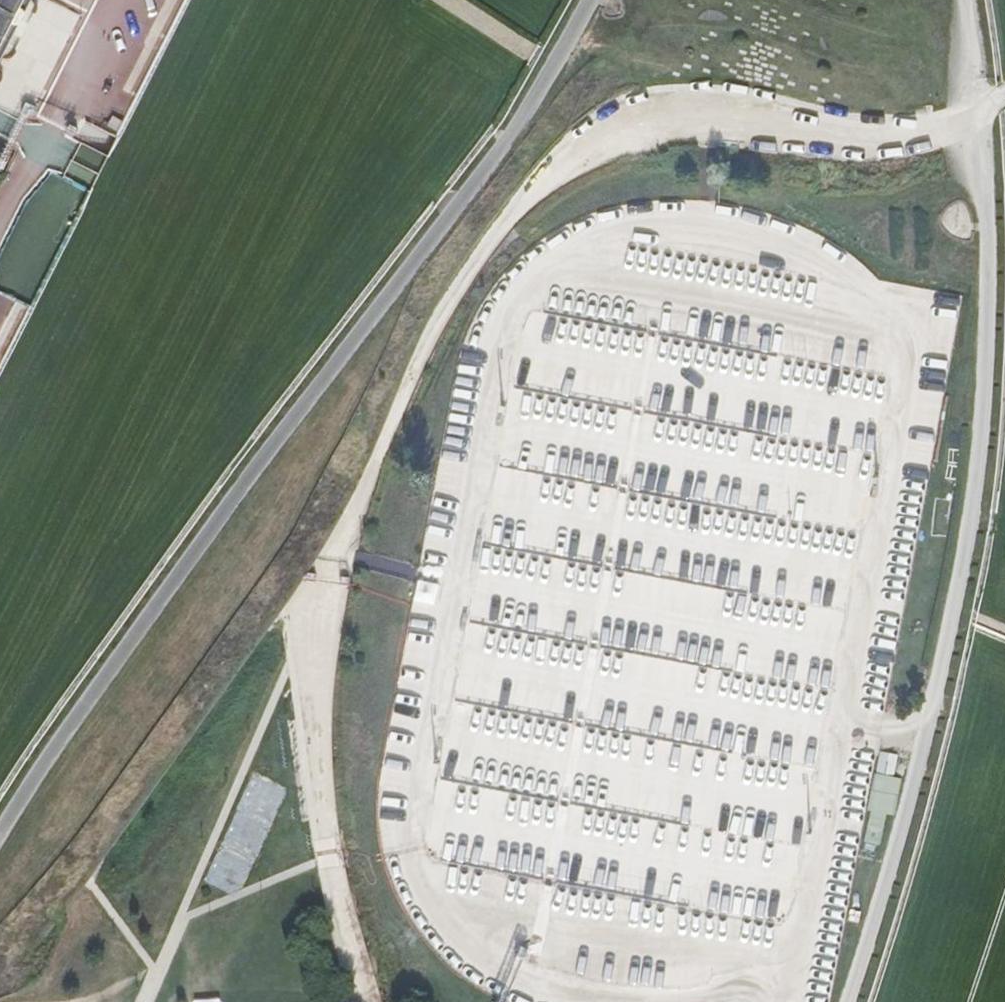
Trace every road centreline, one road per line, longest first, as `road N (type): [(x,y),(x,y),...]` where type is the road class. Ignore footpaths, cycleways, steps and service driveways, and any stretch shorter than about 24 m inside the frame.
road 1 (track): [(847,1001),(910,808),(972,505),(985,355),(987,159),(969,0)]
road 2 (track): [(532,109),(111,670),(0,849)]
road 3 (track): [(591,0),(532,109)]

